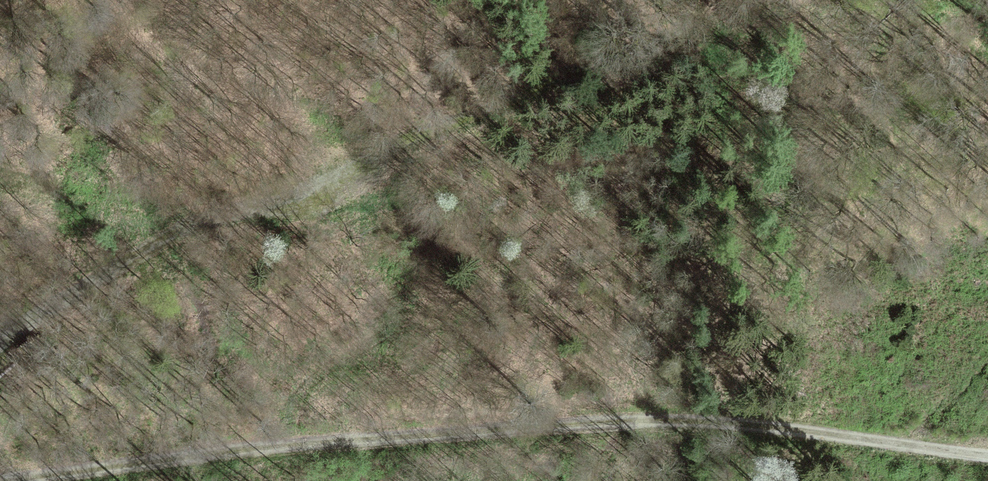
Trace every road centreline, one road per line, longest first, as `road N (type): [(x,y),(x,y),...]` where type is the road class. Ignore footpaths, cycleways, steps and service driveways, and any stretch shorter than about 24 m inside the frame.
road 1 (track): [(22,480),(653,420),(987,457)]
road 2 (track): [(0,338),(355,155),(657,36)]

